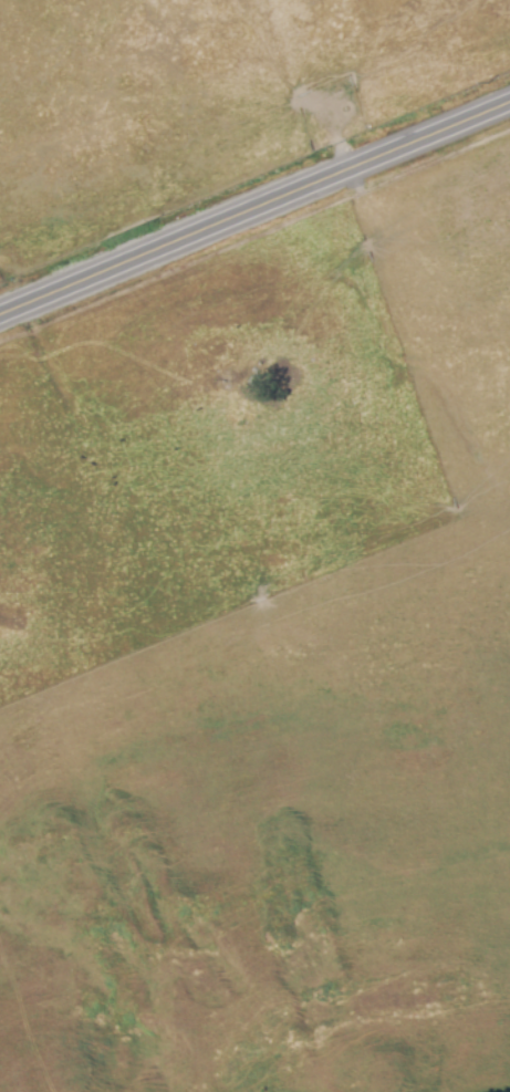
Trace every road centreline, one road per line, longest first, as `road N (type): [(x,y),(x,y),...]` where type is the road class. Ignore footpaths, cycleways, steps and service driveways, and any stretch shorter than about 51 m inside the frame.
road 1 (tertiary): [(509,102),(0,313)]

